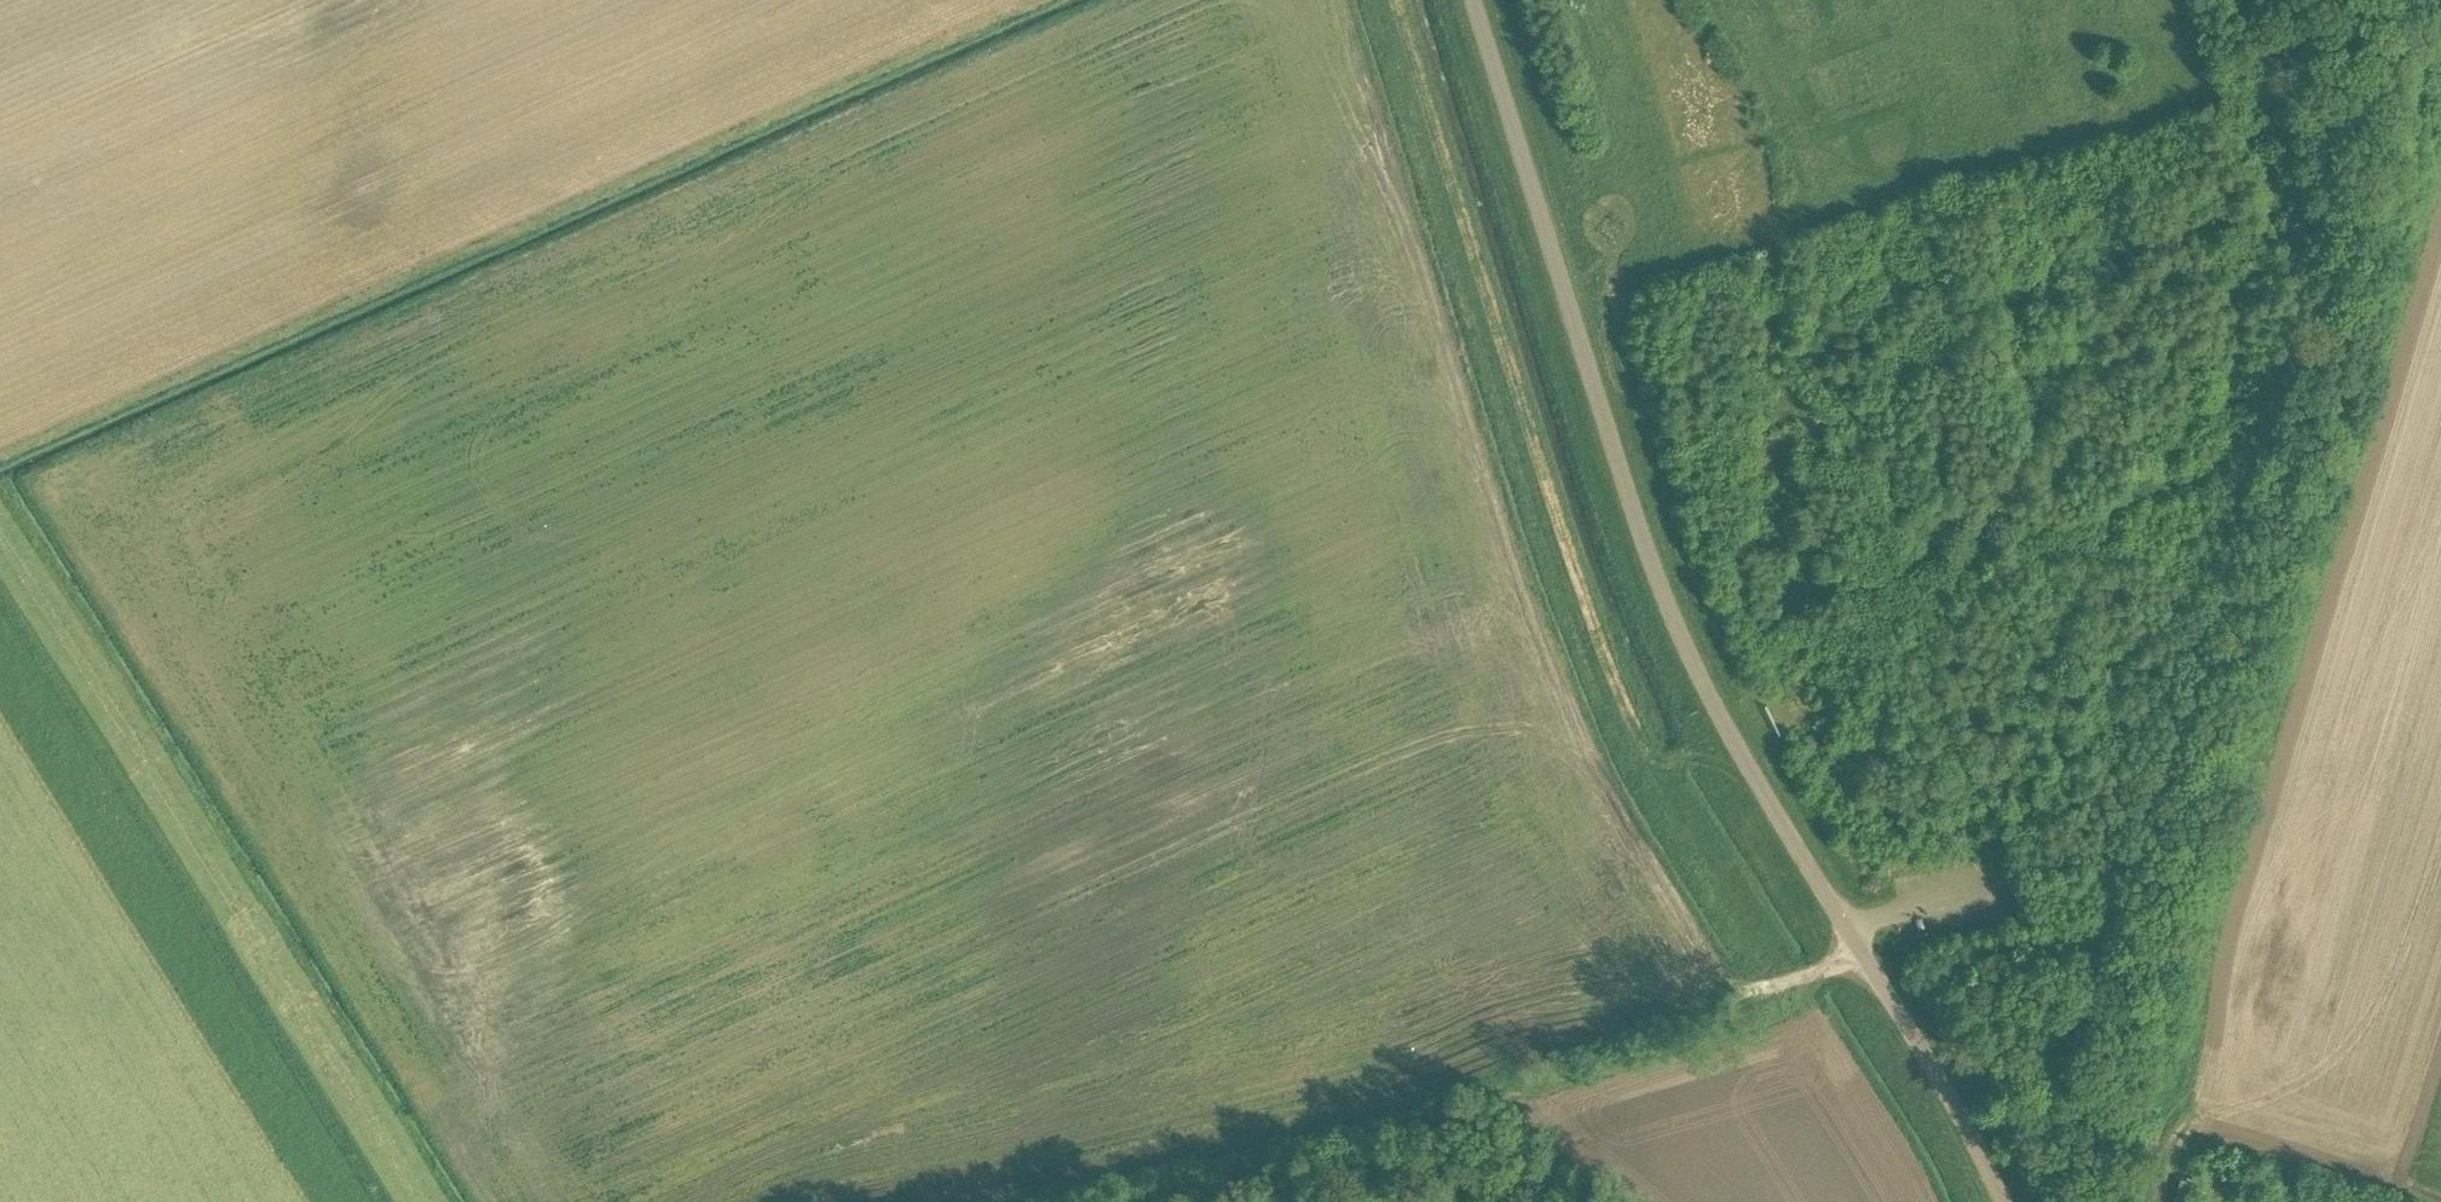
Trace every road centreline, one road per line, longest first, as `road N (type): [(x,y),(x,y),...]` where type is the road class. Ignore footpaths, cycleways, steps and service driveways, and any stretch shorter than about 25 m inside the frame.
road 1 (unclassified): [(2003,1201),(1956,1102),(1734,742),(1679,635),(1473,0)]

